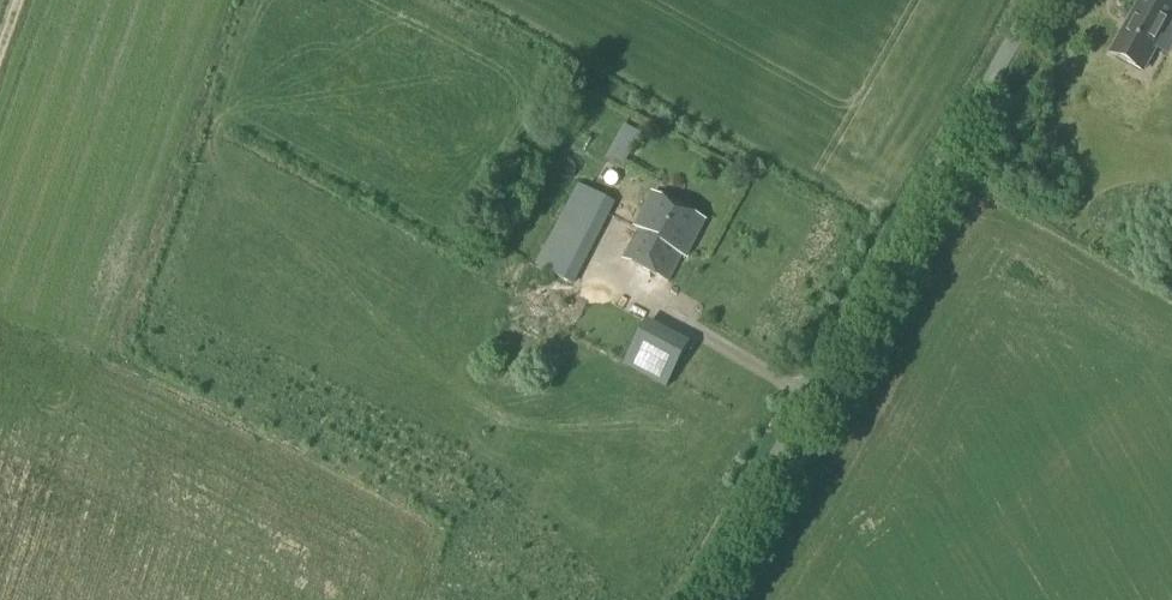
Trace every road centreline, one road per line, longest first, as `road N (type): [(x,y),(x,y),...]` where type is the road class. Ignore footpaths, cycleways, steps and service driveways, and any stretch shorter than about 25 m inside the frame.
road 1 (unclassified): [(694,599),(1053,0)]

